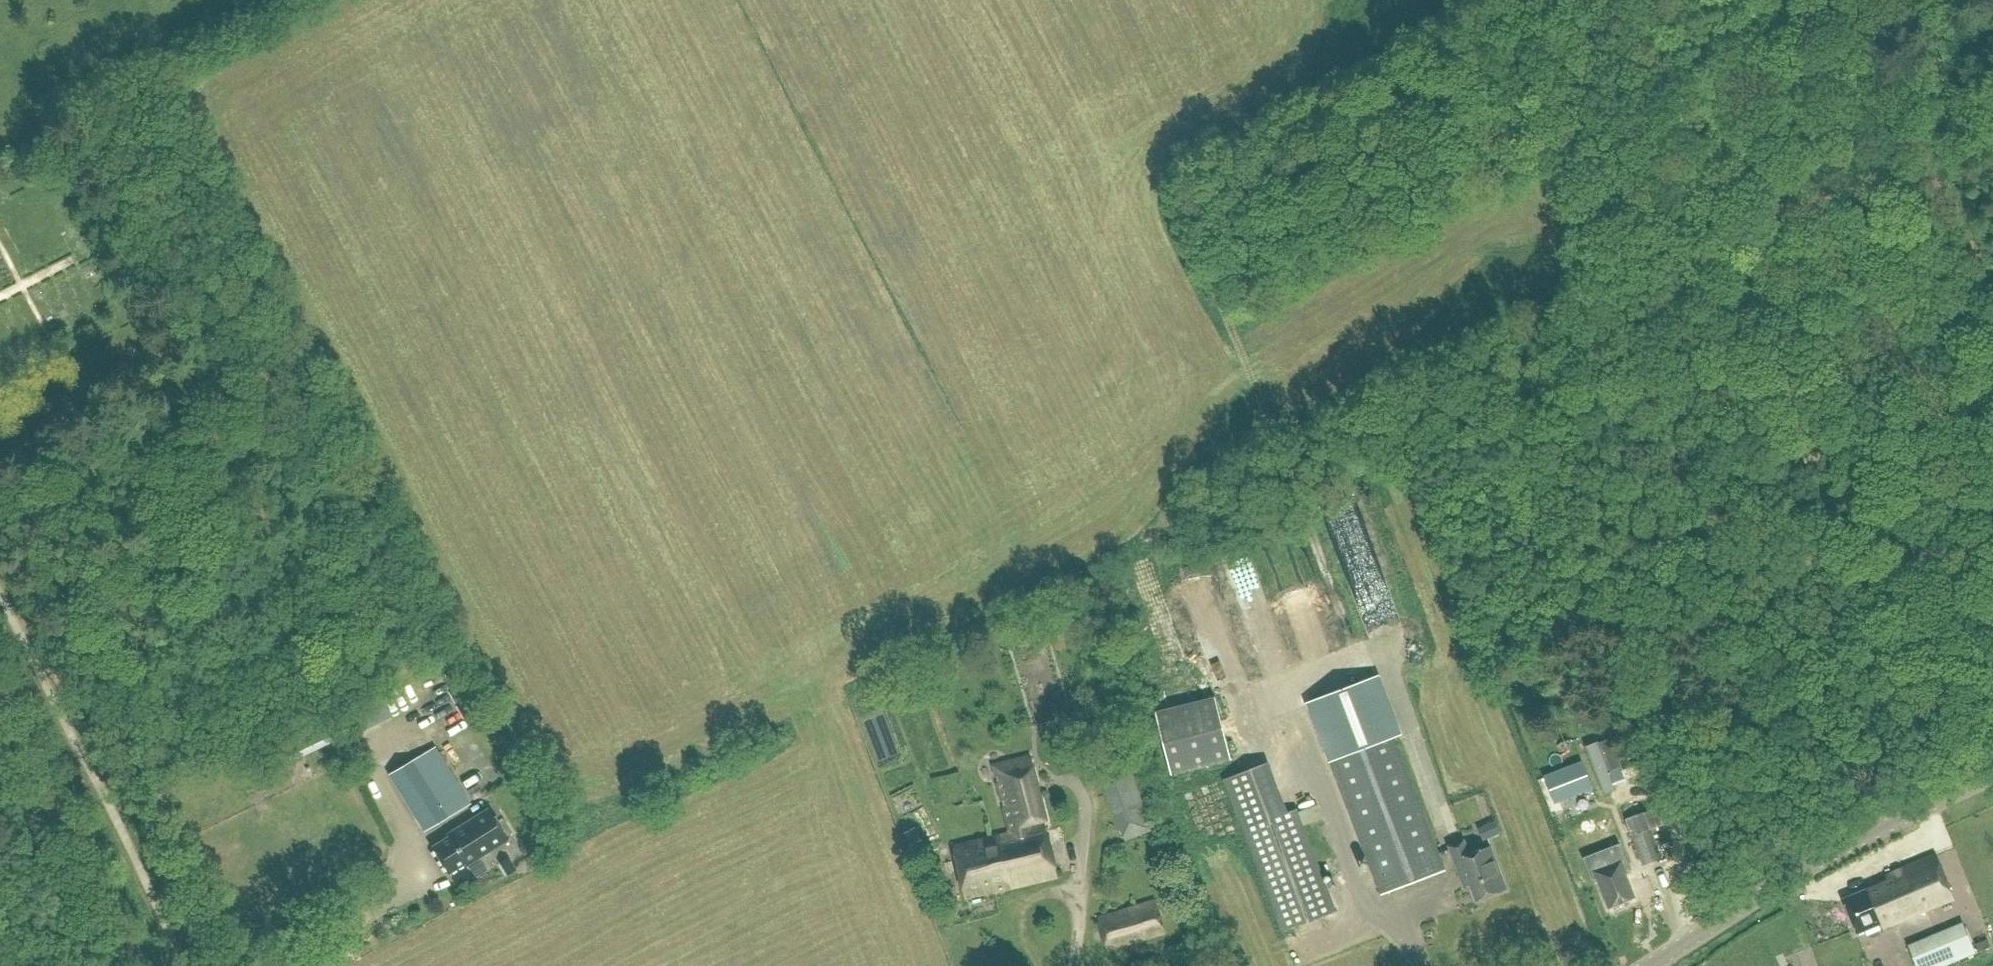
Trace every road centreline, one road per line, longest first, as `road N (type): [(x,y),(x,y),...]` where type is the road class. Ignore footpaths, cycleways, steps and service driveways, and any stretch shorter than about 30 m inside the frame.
road 1 (tertiary): [(1653,965),(1805,864),(1992,774)]
road 2 (tertiary): [(136,965),(0,698)]
road 3 (track): [(1070,965),(1087,789)]

